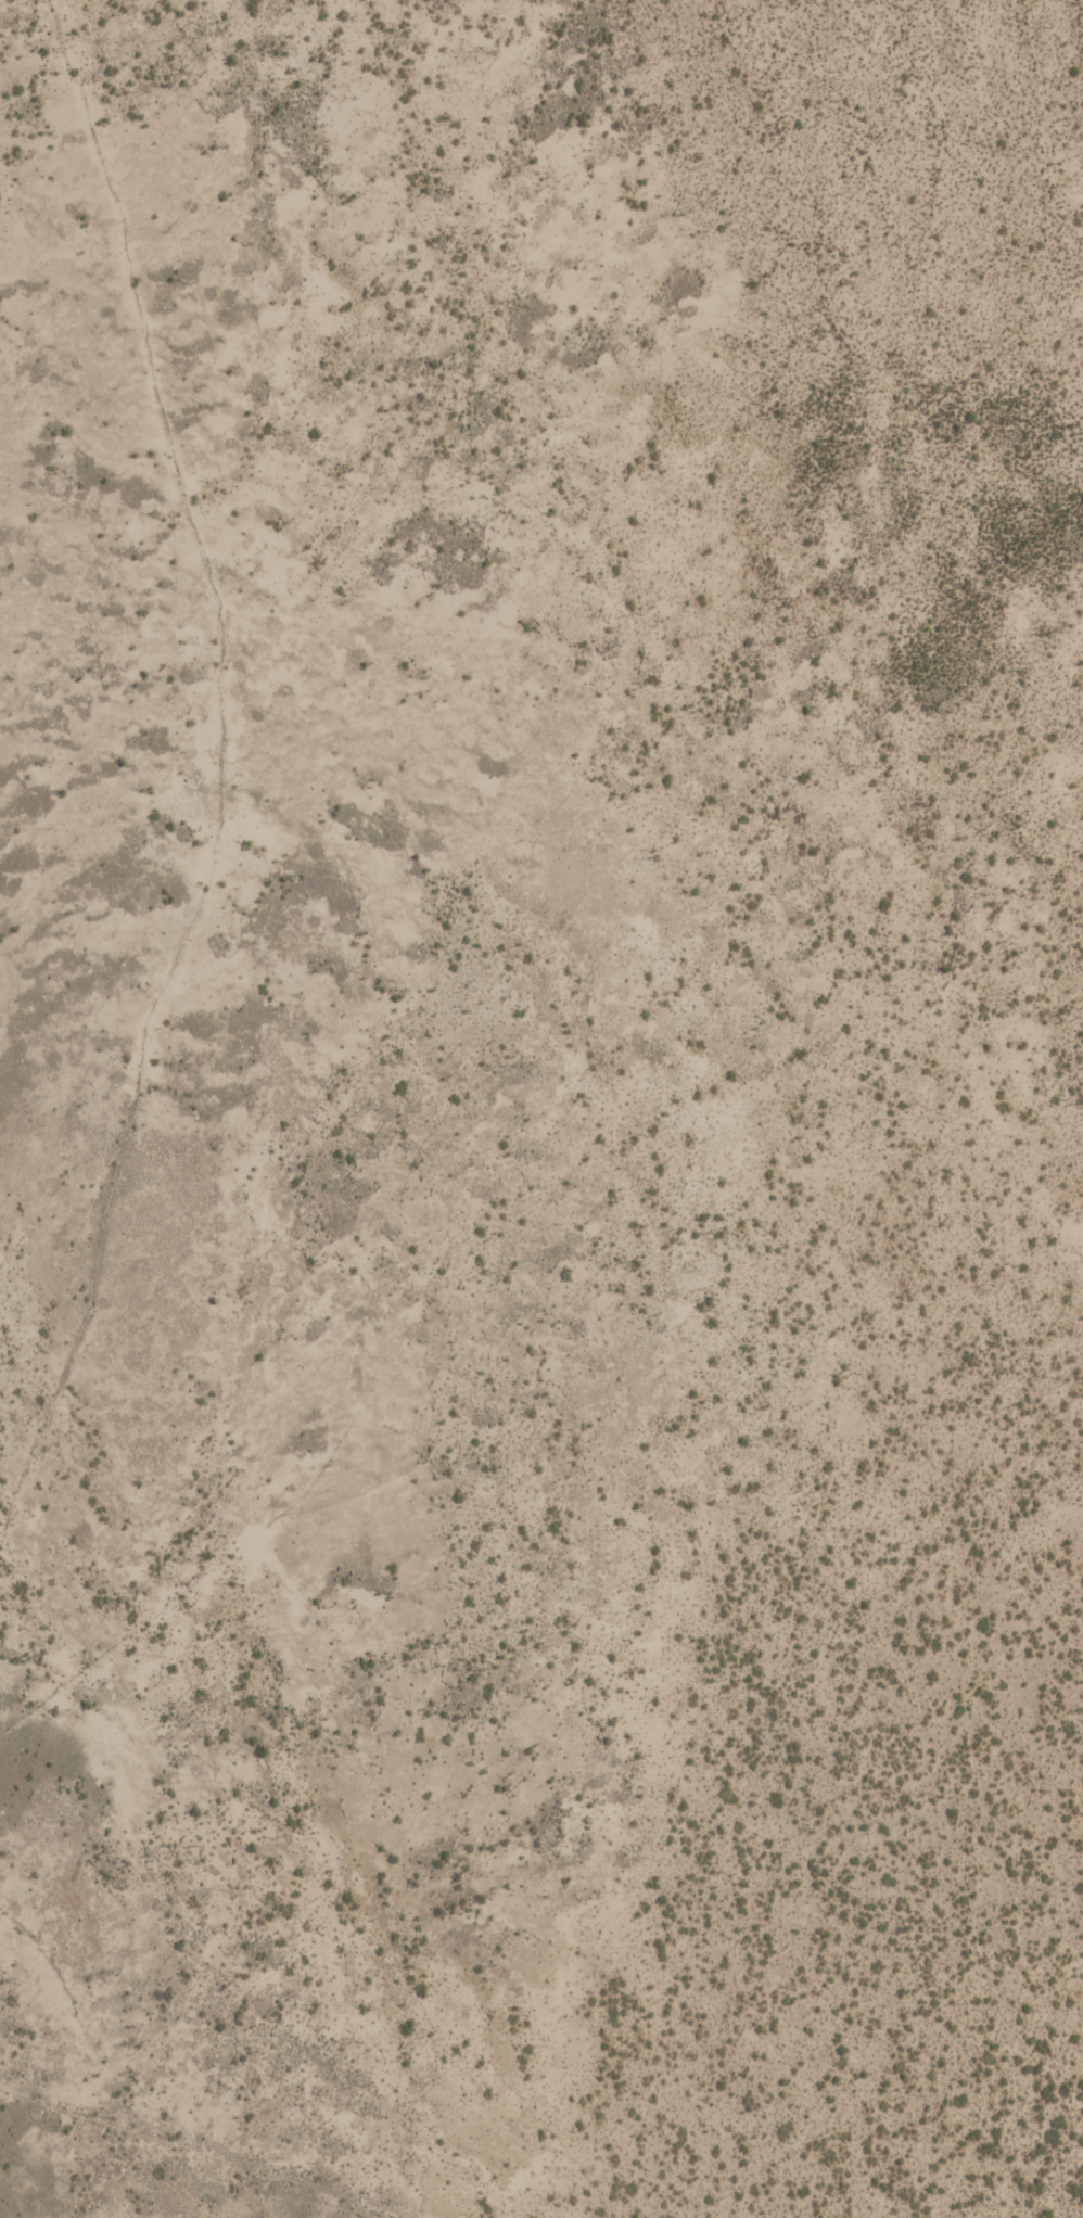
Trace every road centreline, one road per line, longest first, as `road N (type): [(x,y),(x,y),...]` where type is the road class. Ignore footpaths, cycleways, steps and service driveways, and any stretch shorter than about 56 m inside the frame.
road 1 (track): [(0,2087),(431,2217)]

